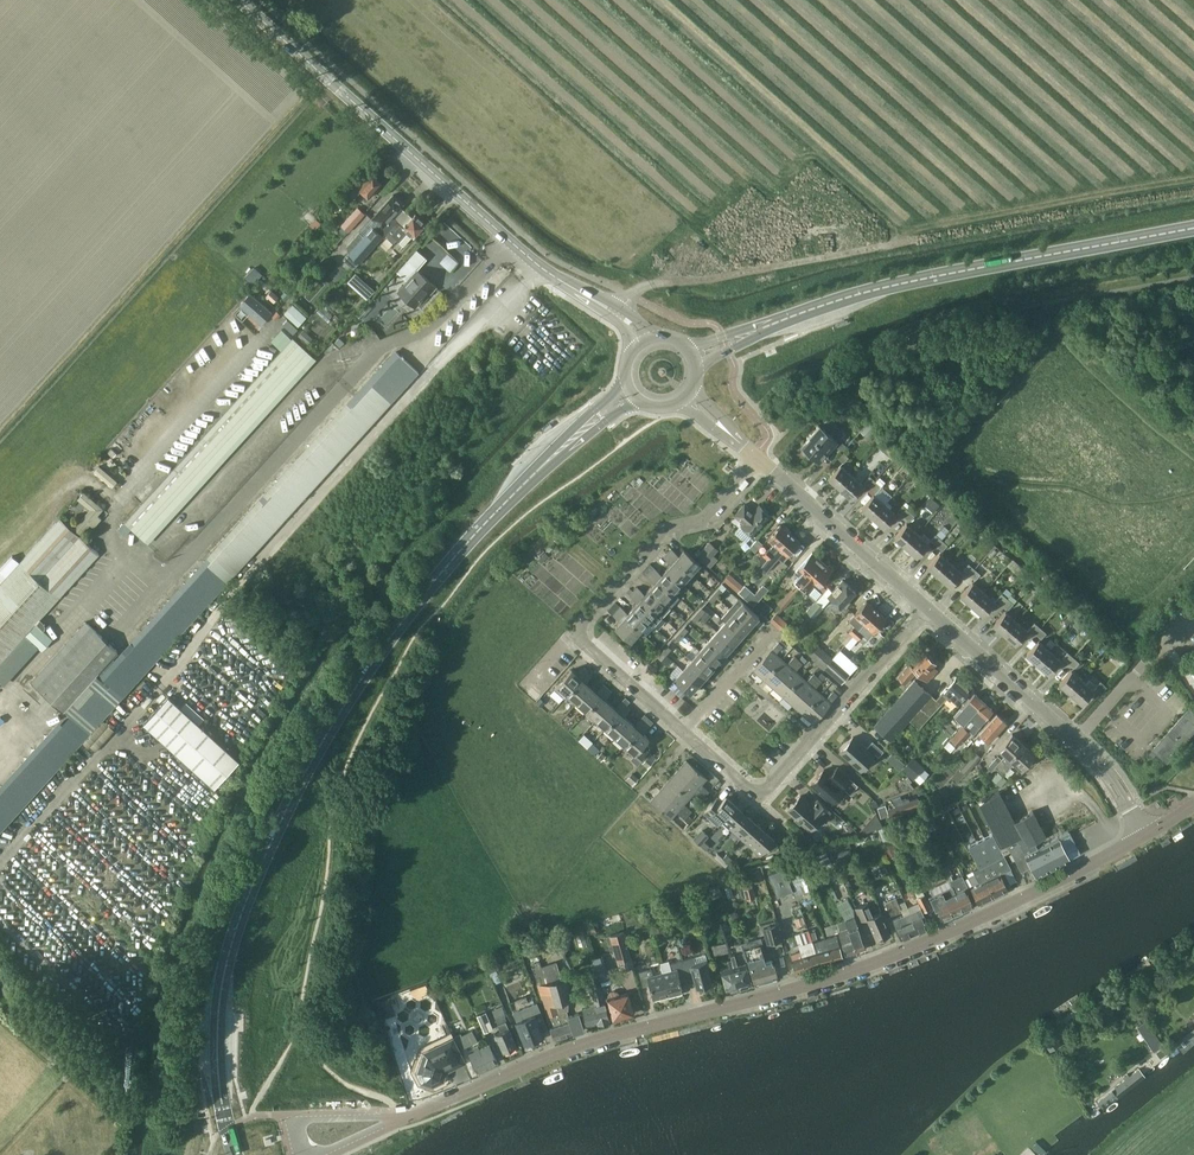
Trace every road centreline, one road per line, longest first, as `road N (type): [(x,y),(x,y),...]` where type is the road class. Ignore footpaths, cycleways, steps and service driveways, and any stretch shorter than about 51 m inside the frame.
road 1 (residential): [(396,1118),(584,1043),(876,964),(1142,834)]
road 2 (secondary): [(234,1154),(220,1101),(219,995),(262,863),(349,697),(474,536),(547,462)]
road 3 (secondary): [(616,314),(528,257),(238,0)]
road 4 (secondary): [(764,326),(879,288),(1193,227)]
road 5 (residential): [(686,731),(582,641),(580,624),(666,531),(703,519),(756,460)]
road 6 (residential): [(686,731),(756,791),(766,790),(927,609)]
road 7 (tertiary): [(927,609),(756,460)]
road 8 (tertiary): [(1075,741),(927,609)]
road 9 (unclassified): [(1075,741),(1193,626)]
road 10 (residential): [(686,731),(776,628)]
road 11 (residential): [(396,1118),(302,1120),(304,1150),(316,1154)]

